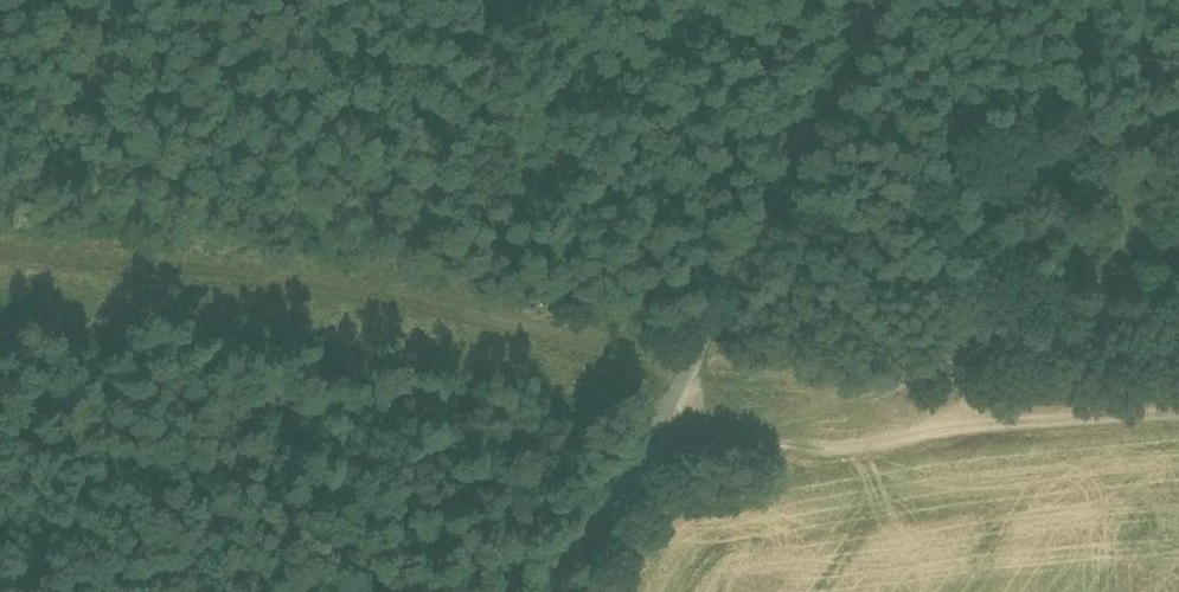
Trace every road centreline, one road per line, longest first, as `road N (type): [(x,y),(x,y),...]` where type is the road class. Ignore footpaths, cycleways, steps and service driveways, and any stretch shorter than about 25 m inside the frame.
road 1 (residential): [(867,0),(681,381),(552,591)]

